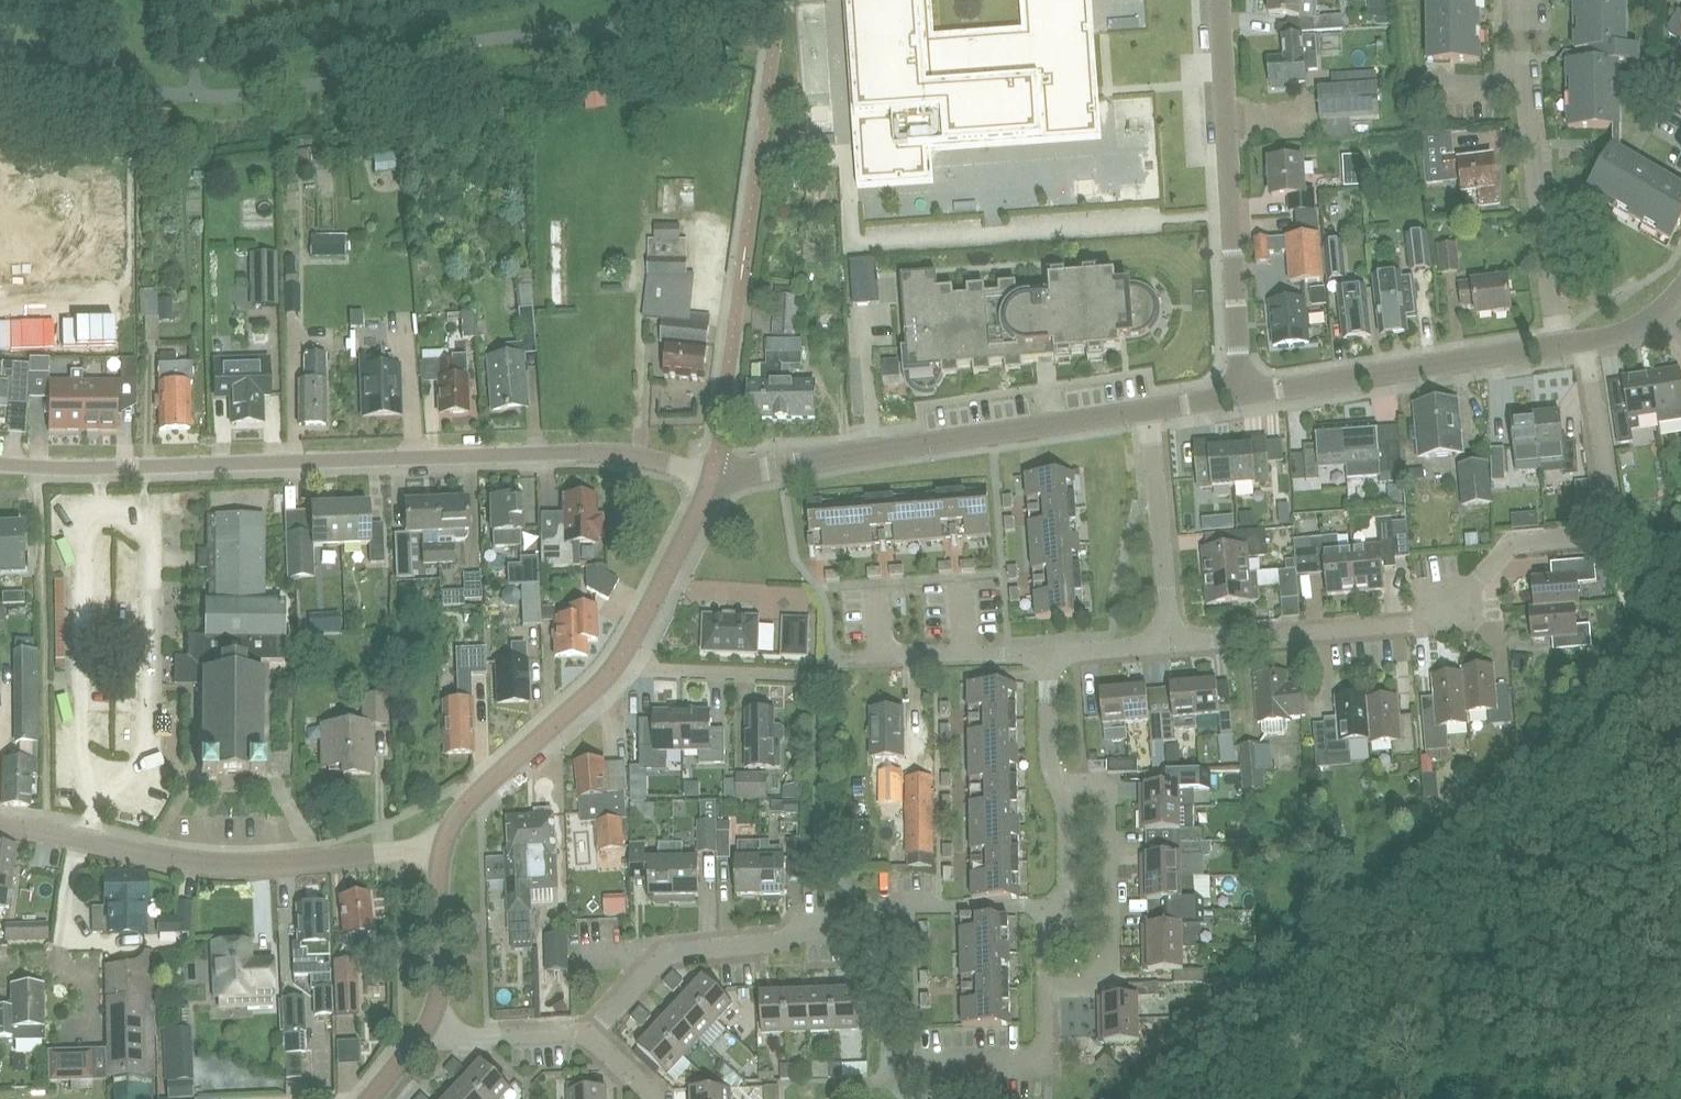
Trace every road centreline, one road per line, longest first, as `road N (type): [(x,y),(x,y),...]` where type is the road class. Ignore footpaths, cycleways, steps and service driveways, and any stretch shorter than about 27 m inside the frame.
road 1 (residential): [(711,475),(610,451),(0,463)]
road 2 (residential): [(1172,643),(1412,623),(1450,604),(1521,538),(1611,528),(1583,342)]
road 3 (residential): [(589,1035),(666,953),(777,941),(805,922),(845,920),(860,908),(1044,907)]
road 4 (residential): [(613,668),(830,677),(831,654),(1048,652)]
road 5 (residential): [(443,847),(231,864),(0,825)]
road 6 (residential): [(711,475),(1149,410)]
road 7 (residential): [(1241,394),(1220,0)]
road 8 (residential): [(1241,394),(1550,345)]
road 9 (residential): [(1044,988),(1086,988),(1113,959),(1110,797),(1097,785),(1057,785)]
road 10 (residential): [(1550,345),(1528,80)]
road 11 (residential): [(443,847),(473,797),(613,668)]
road 12 (residential): [(1172,643),(1149,410)]
road 13 (residential): [(1044,988),(1045,1055),(883,1058)]
road 14 (residential): [(613,668),(711,475)]
road 15 (residential): [(422,1033),(440,990),(443,847)]
road 16 (residential): [(711,475),(739,296)]
road 17 (residential): [(589,1035),(422,1033)]
road 18 (residential): [(1057,785),(1067,807),(1069,906),(1044,907)]
road 19 (residential): [(1048,652),(1057,785)]
road 20 (residential): [(1048,652),(1172,643)]

